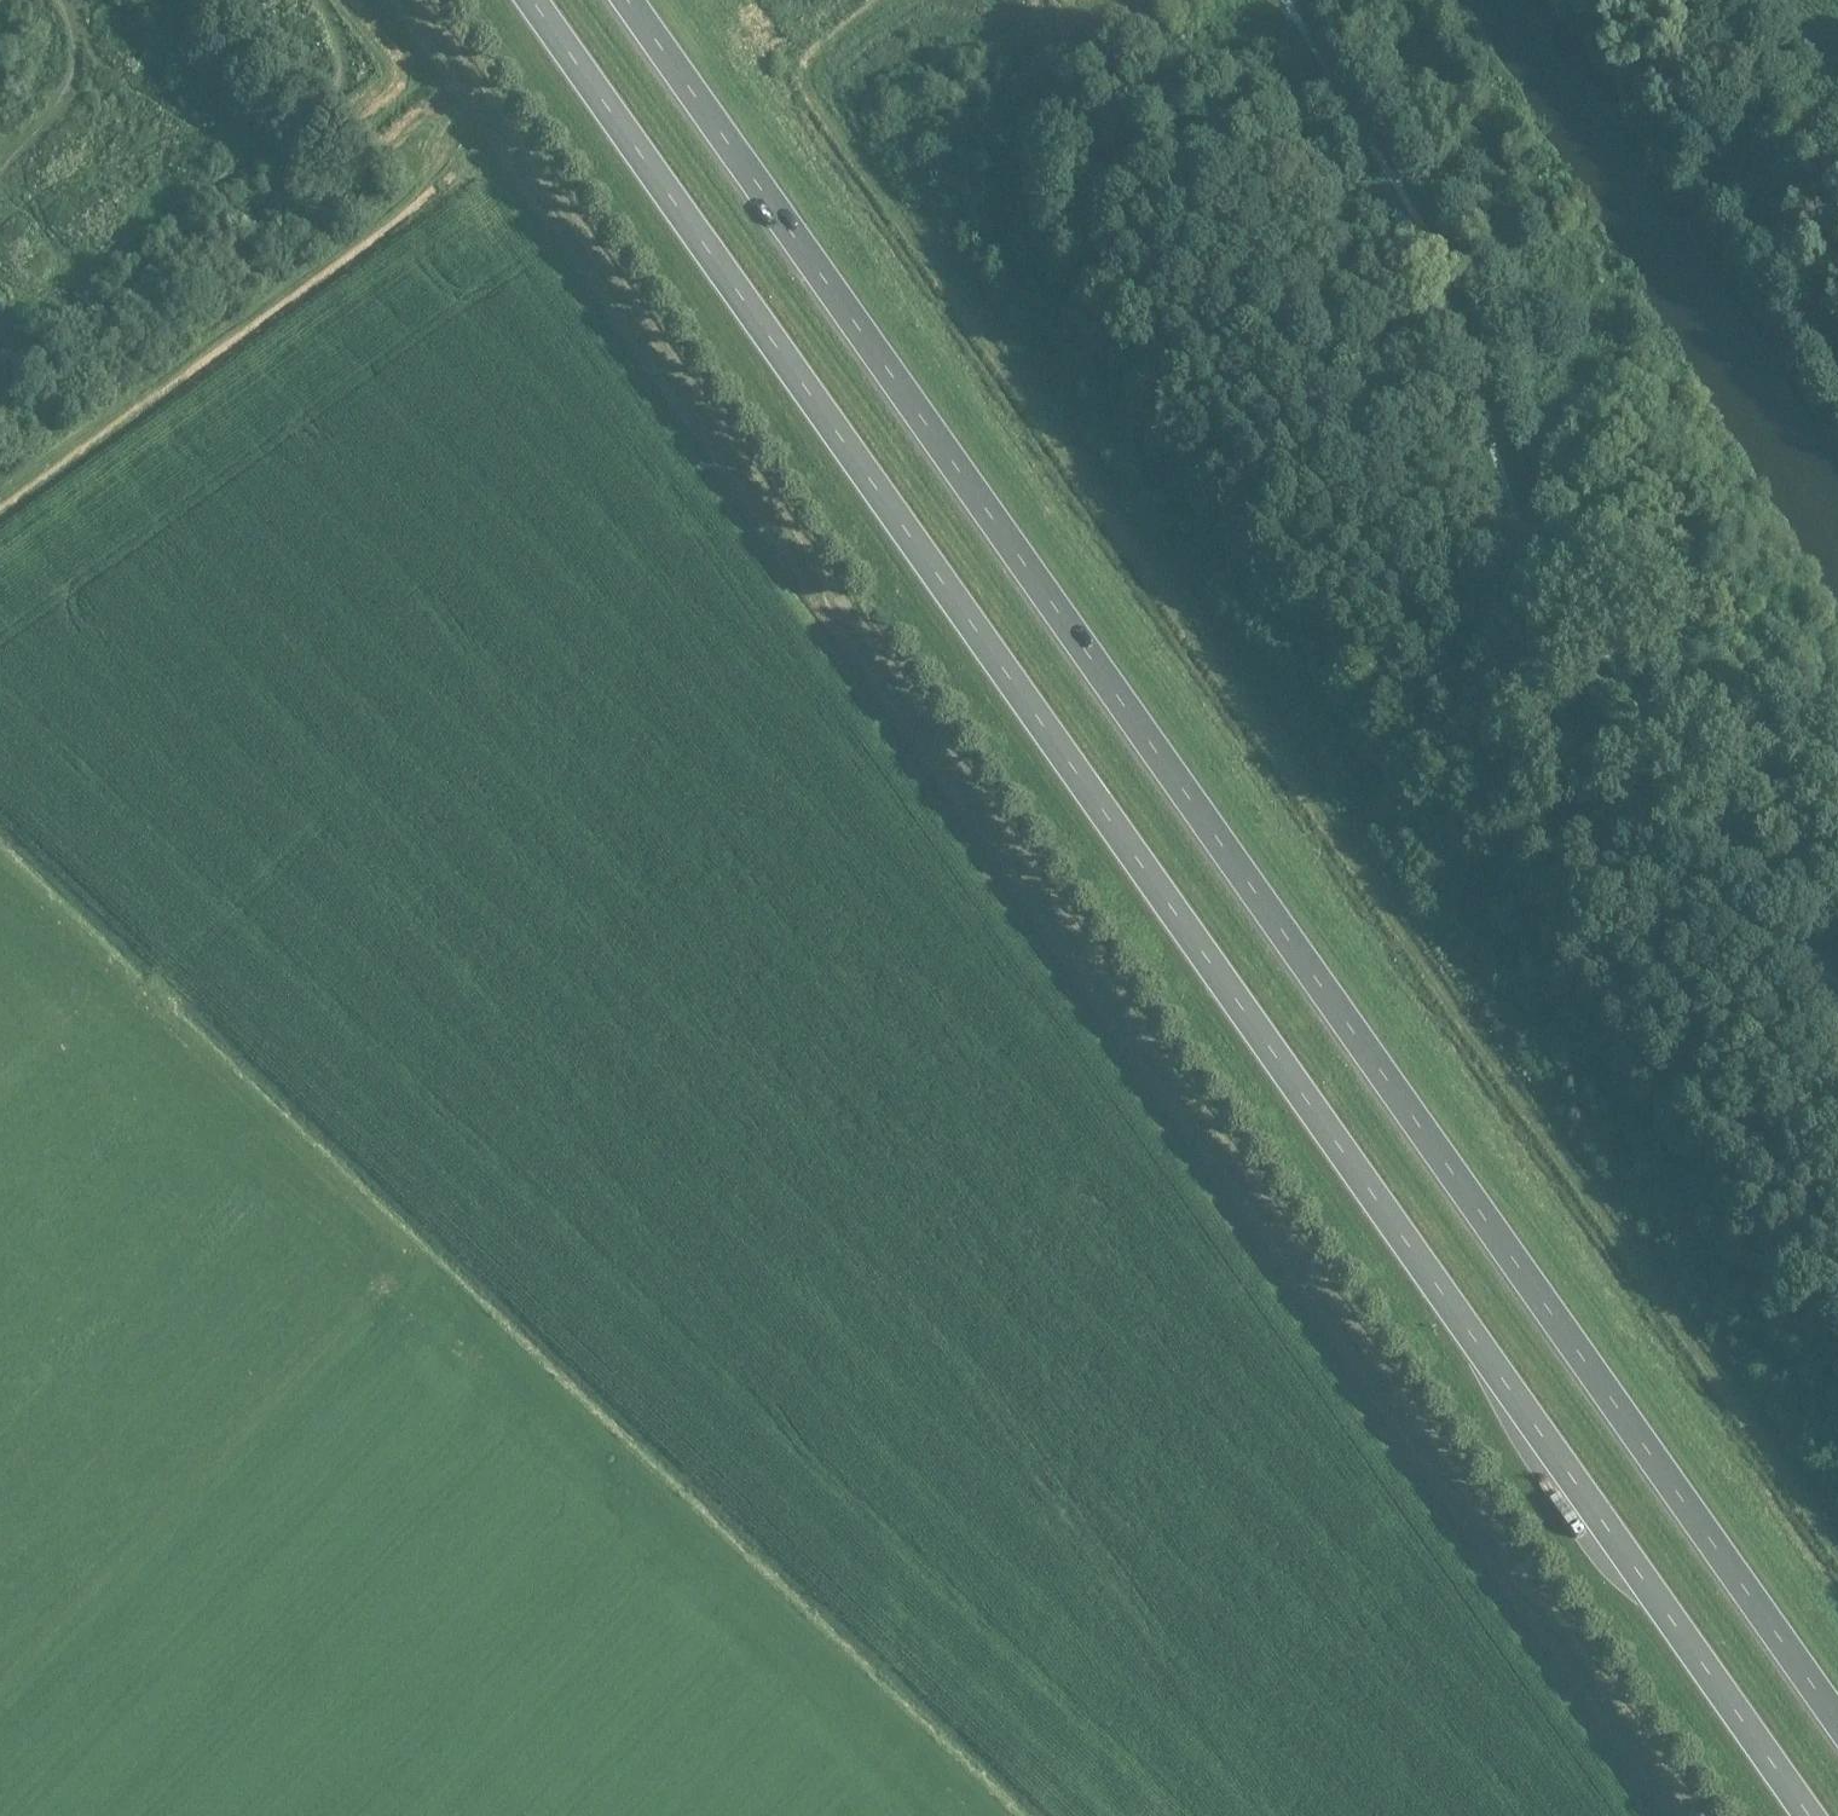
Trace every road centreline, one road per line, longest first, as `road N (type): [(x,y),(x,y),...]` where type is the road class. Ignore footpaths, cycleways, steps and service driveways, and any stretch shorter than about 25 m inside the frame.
road 1 (trunk): [(528,0),(1807,1815)]
road 2 (trunk): [(1837,1725),(626,0)]

